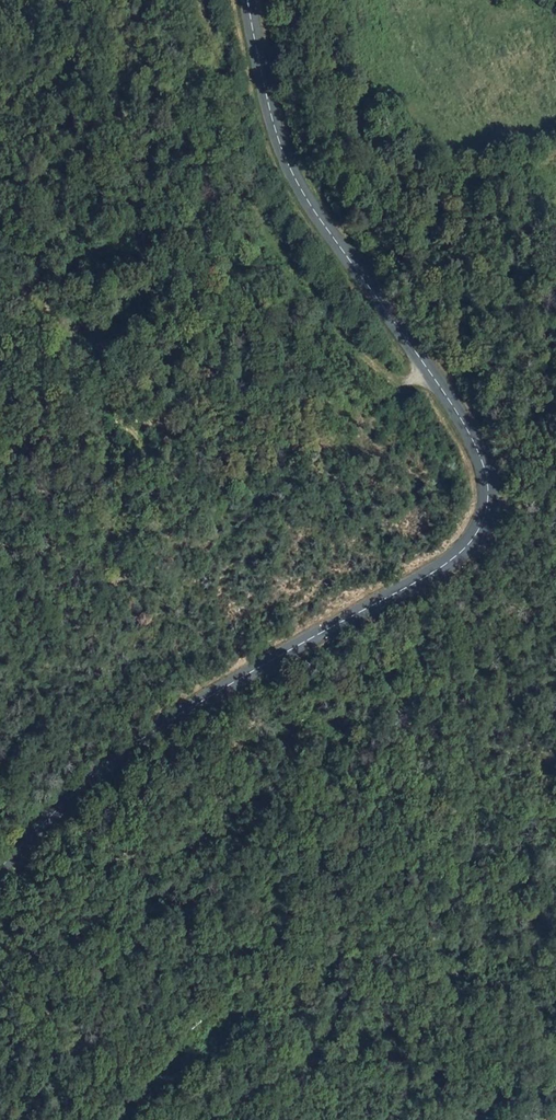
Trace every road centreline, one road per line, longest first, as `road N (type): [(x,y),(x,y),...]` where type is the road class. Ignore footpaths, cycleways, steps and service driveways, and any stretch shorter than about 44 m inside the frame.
road 1 (secondary): [(248,0),(270,114),(292,173),(454,407),(478,448),(489,501),(469,546),(107,759),(0,870)]

